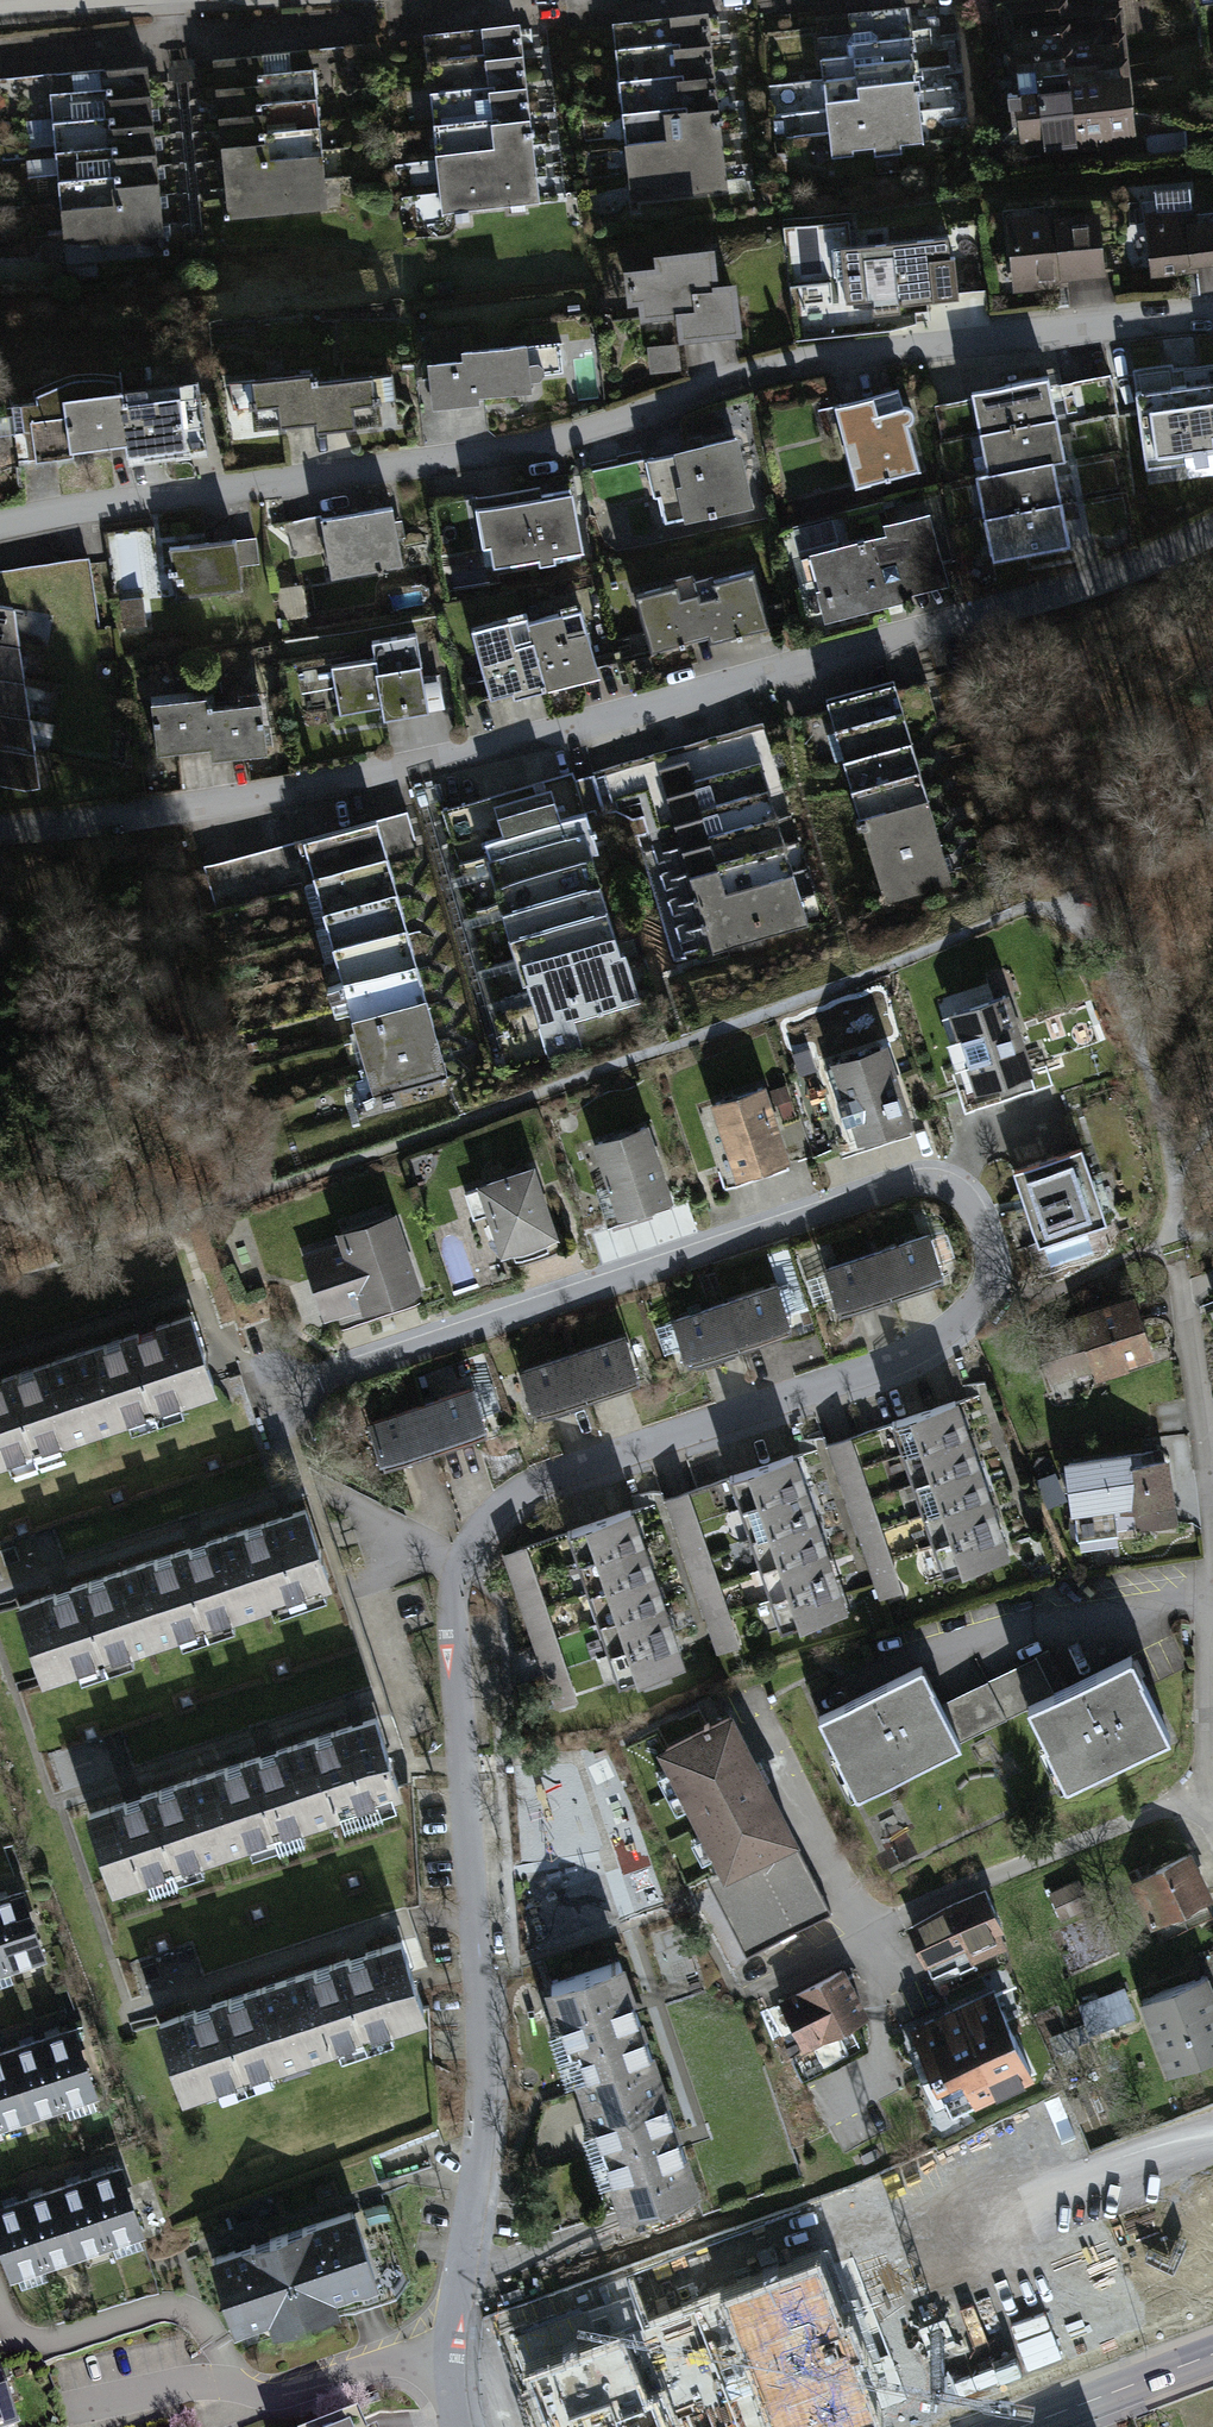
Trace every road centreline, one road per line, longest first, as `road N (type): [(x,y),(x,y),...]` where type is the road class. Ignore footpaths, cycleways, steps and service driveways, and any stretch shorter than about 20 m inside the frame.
road 1 (residential): [(451,2362),(481,2151),(456,1608),(467,1552),(517,1491),(898,1357),(988,1288),(991,1249),(970,1182),(910,1166),(284,1385)]
road 2 (residential): [(1212,532),(1039,600),(545,725),(35,834),(0,831)]
road 3 (residential): [(0,512),(526,442),(626,420),(766,366),(956,335),(1212,312)]
road 4 (residential): [(451,2362),(387,2359),(281,2394),(241,2392),(190,2317),(159,2305),(51,2340),(26,2336),(0,2304)]
road 5 (residential): [(1212,1790),(962,1884),(748,1985)]
road 6 (primary): [(1212,2352),(1020,2426)]
road 7 (residential): [(169,0),(0,13)]
road 8 (residential): [(1212,1628),(1212,1490)]

